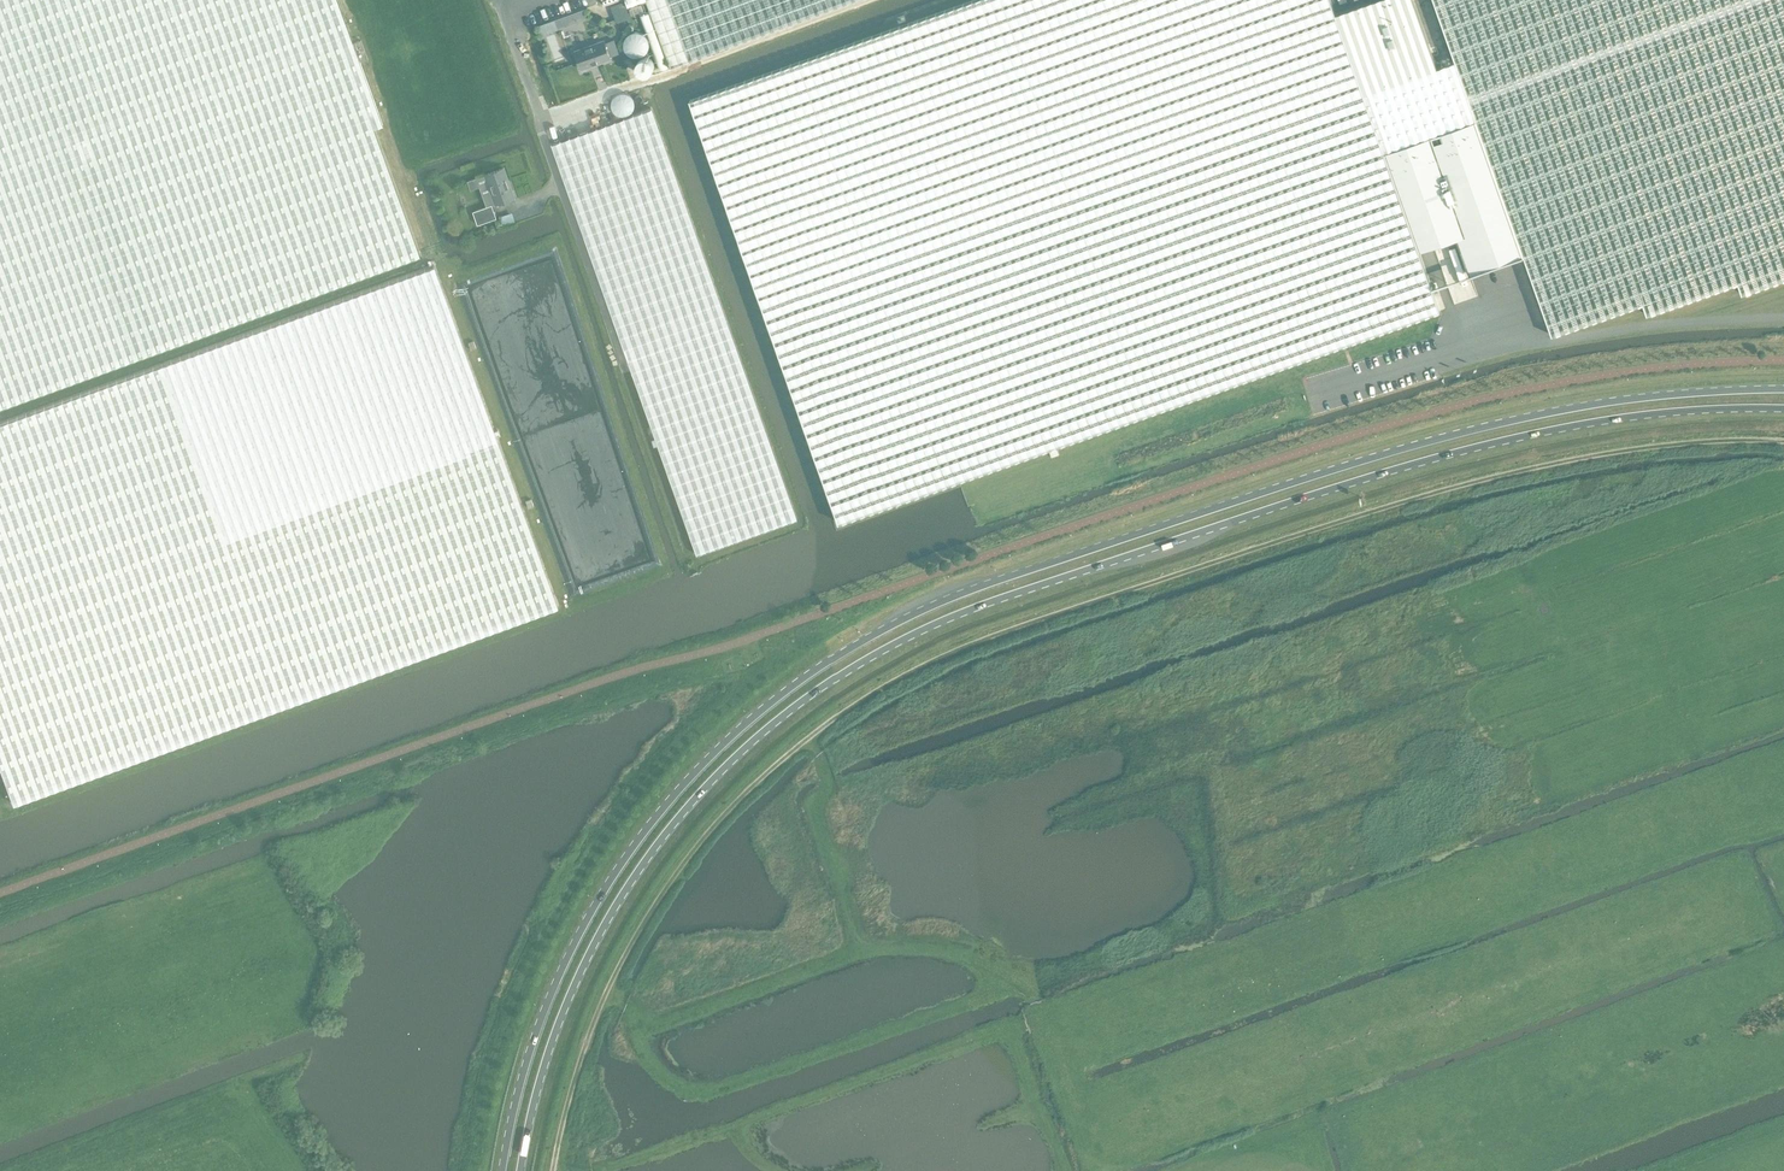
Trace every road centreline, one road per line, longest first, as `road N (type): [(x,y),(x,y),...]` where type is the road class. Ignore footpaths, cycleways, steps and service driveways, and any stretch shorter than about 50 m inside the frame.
road 1 (primary): [(1783,386),(1645,395),(1466,430),(1096,545),(881,629),(754,716),(683,784),(617,871),(564,966),(525,1064),(503,1170)]
road 2 (primary): [(521,1170),(558,1026),(631,882),(730,762),(830,681),(955,615),(1392,469),(1605,419),(1783,407)]
road 3 (track): [(553,1170),(603,1001),(674,877),(727,813),(806,741),(918,667),(1053,615),(1468,484),(1653,446),(1783,442)]
road 4 (track): [(694,569),(542,120)]
road 5 (track): [(1063,1060),(1035,1003),(1010,979),(960,953),(917,948),(859,953),(686,1017)]
road 6 (track): [(859,953),(823,836),(829,776),(806,741)]

